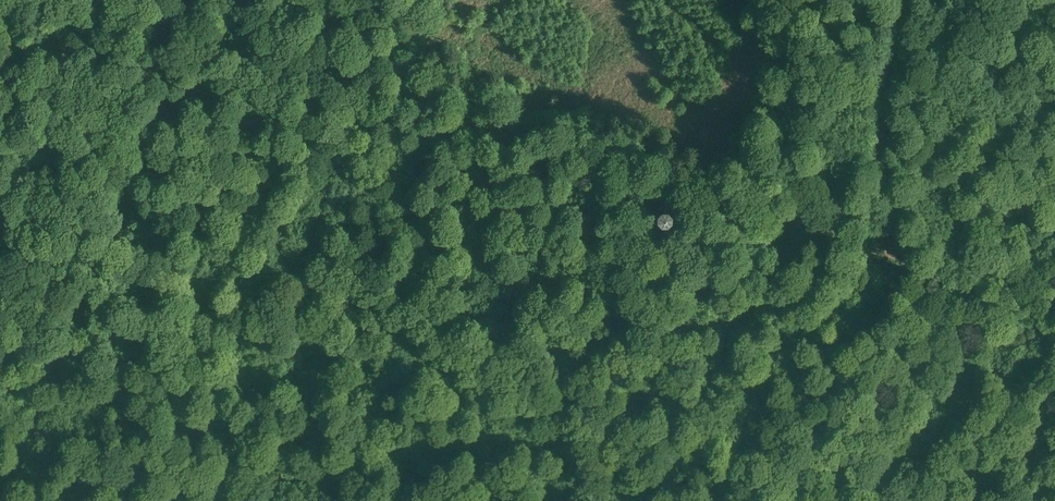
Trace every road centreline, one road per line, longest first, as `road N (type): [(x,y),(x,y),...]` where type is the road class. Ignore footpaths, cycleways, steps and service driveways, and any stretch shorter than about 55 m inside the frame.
road 1 (track): [(913,264),(734,195),(684,189),(674,171),(508,105),(209,0)]
road 2 (track): [(2,500),(201,0)]
road 3 (track): [(913,264),(896,235),(876,101),(905,0)]

